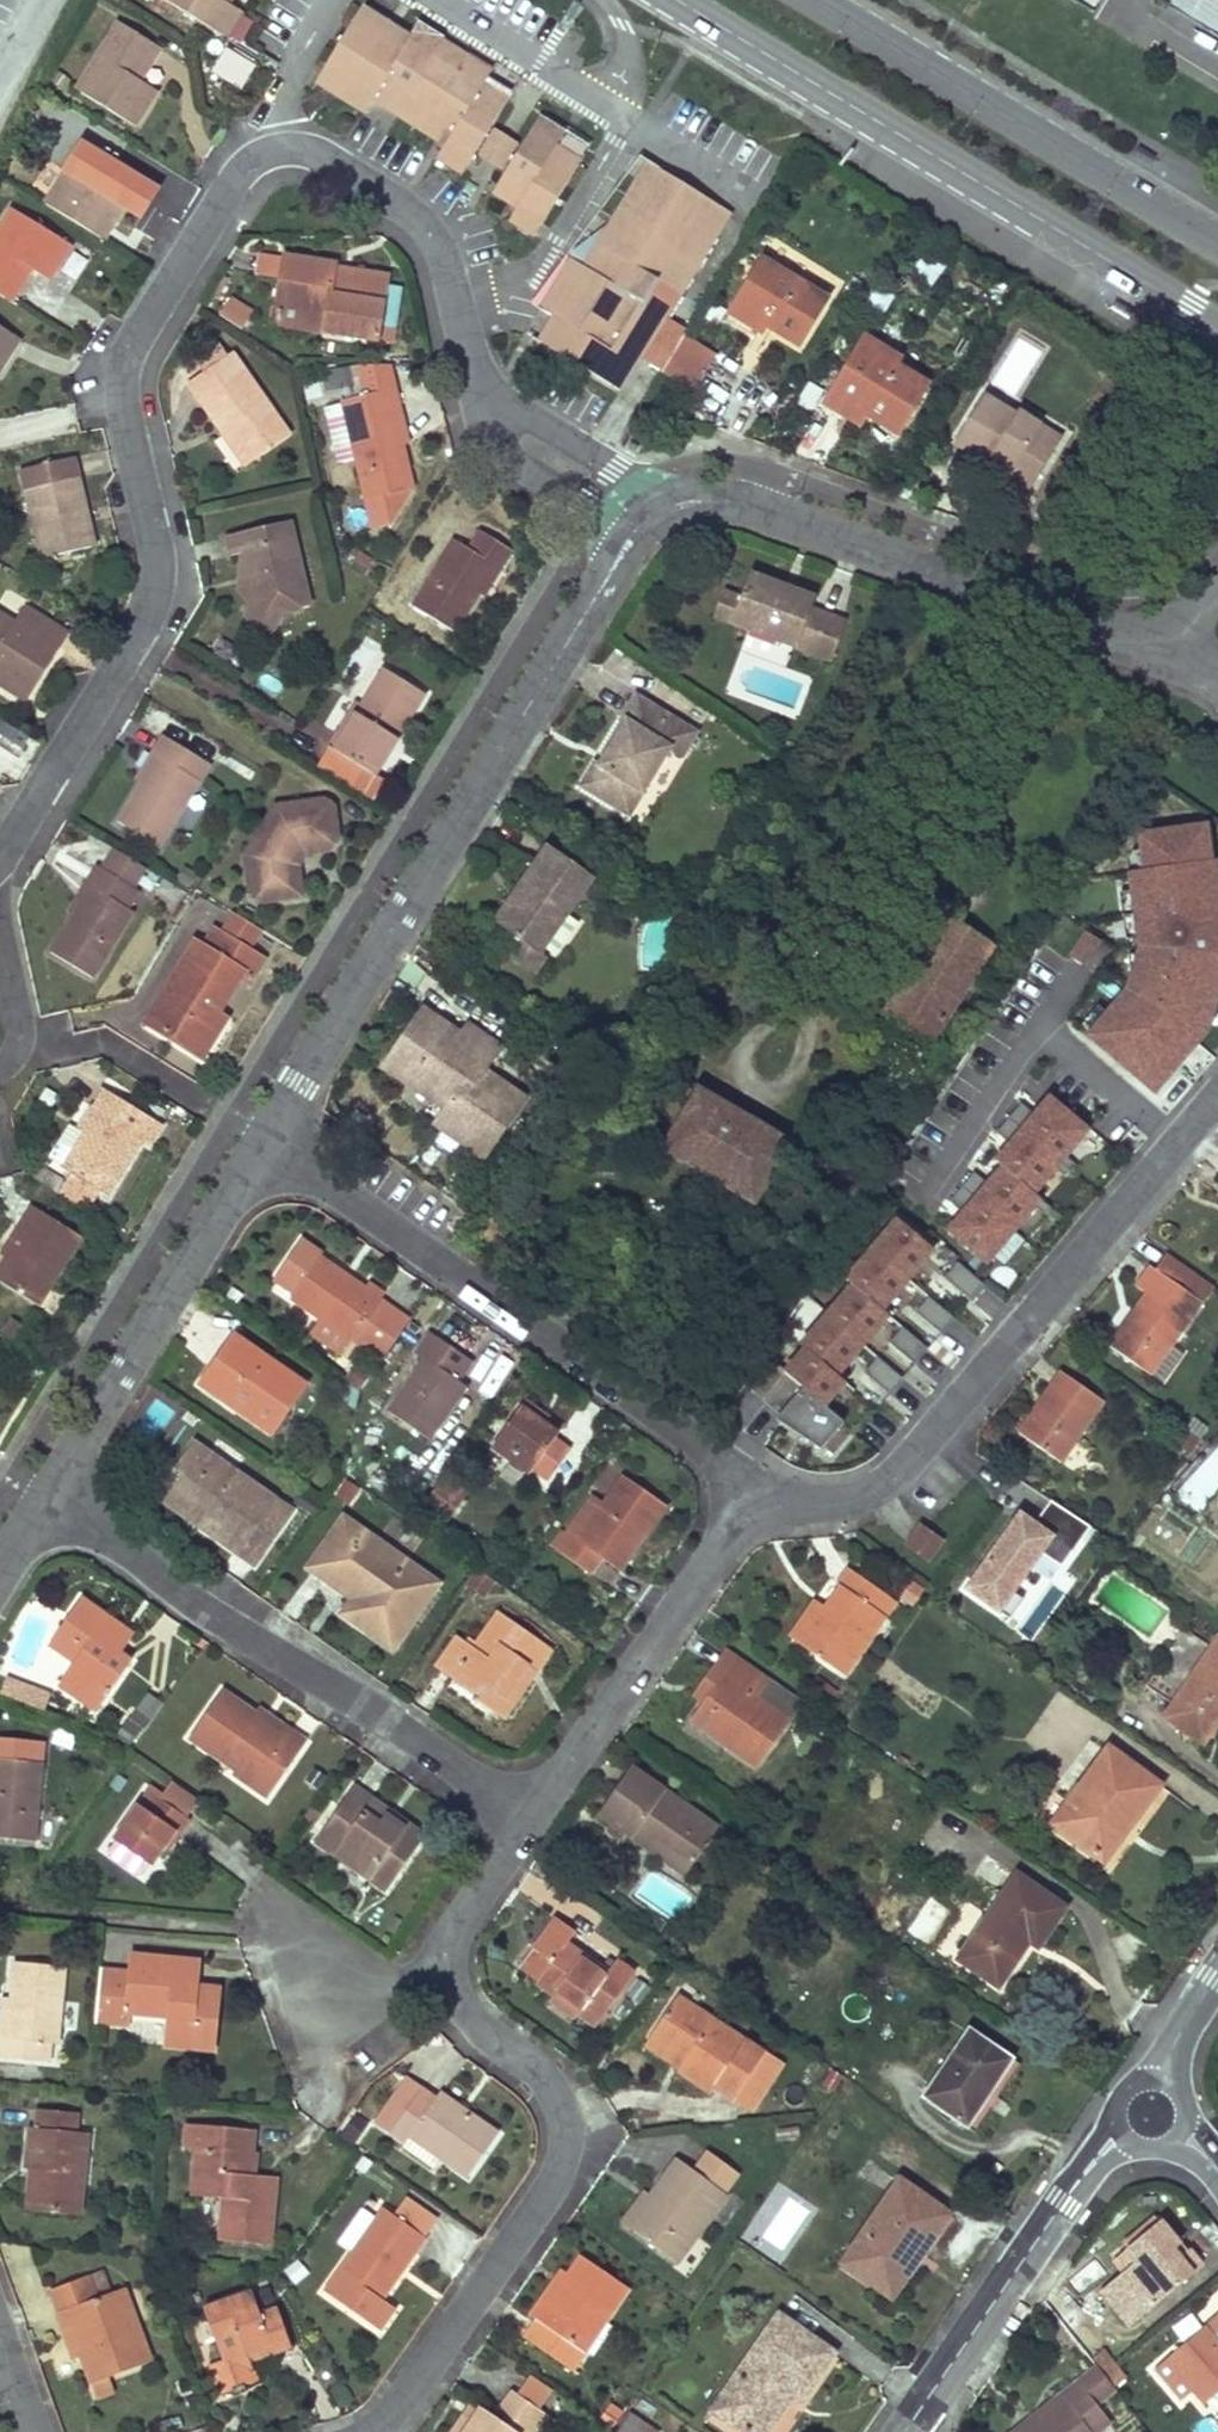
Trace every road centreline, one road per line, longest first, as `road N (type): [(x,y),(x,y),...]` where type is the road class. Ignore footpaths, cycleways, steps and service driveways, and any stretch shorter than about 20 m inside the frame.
road 1 (residential): [(0,855),(144,619),(154,560),(124,418),(128,354),(181,257),(242,172),(263,157),(303,151),(400,206),(437,248),(474,379)]
road 2 (residential): [(625,545),(262,1147)]
road 3 (residential): [(737,1530),(887,1480),(1217,1098)]
road 4 (primary): [(680,0),(1139,279),(1217,337)]
road 5 (residential): [(262,1147),(700,1453),(725,1485),(737,1530)]
road 6 (residential): [(43,1504),(224,1614),(530,1822)]
road 7 (residential): [(372,2431),(558,2167),(559,2112),(550,2091),(472,2026),(444,1977)]
road 8 (residential): [(661,513),(715,501),(744,504),(1147,657)]
road 9 (primary): [(1217,242),(813,0)]
road 10 (residential): [(262,1147),(43,1504)]
road 11 (residential): [(904,2420),(1118,2106)]
road 12 (residential): [(530,1822),(737,1530)]
road 13 (residential): [(474,379),(515,464),(625,545)]
road 14 (residential): [(661,513),(474,379)]
road 15 (residential): [(444,1977),(386,1989),(348,1982),(282,1933)]
road 16 (residential): [(444,1977),(457,1934),(530,1822)]
road 17 (residential): [(1146,2069),(1217,1960)]
road 18 (residential): [(0,1058),(22,1025),(0,938)]

